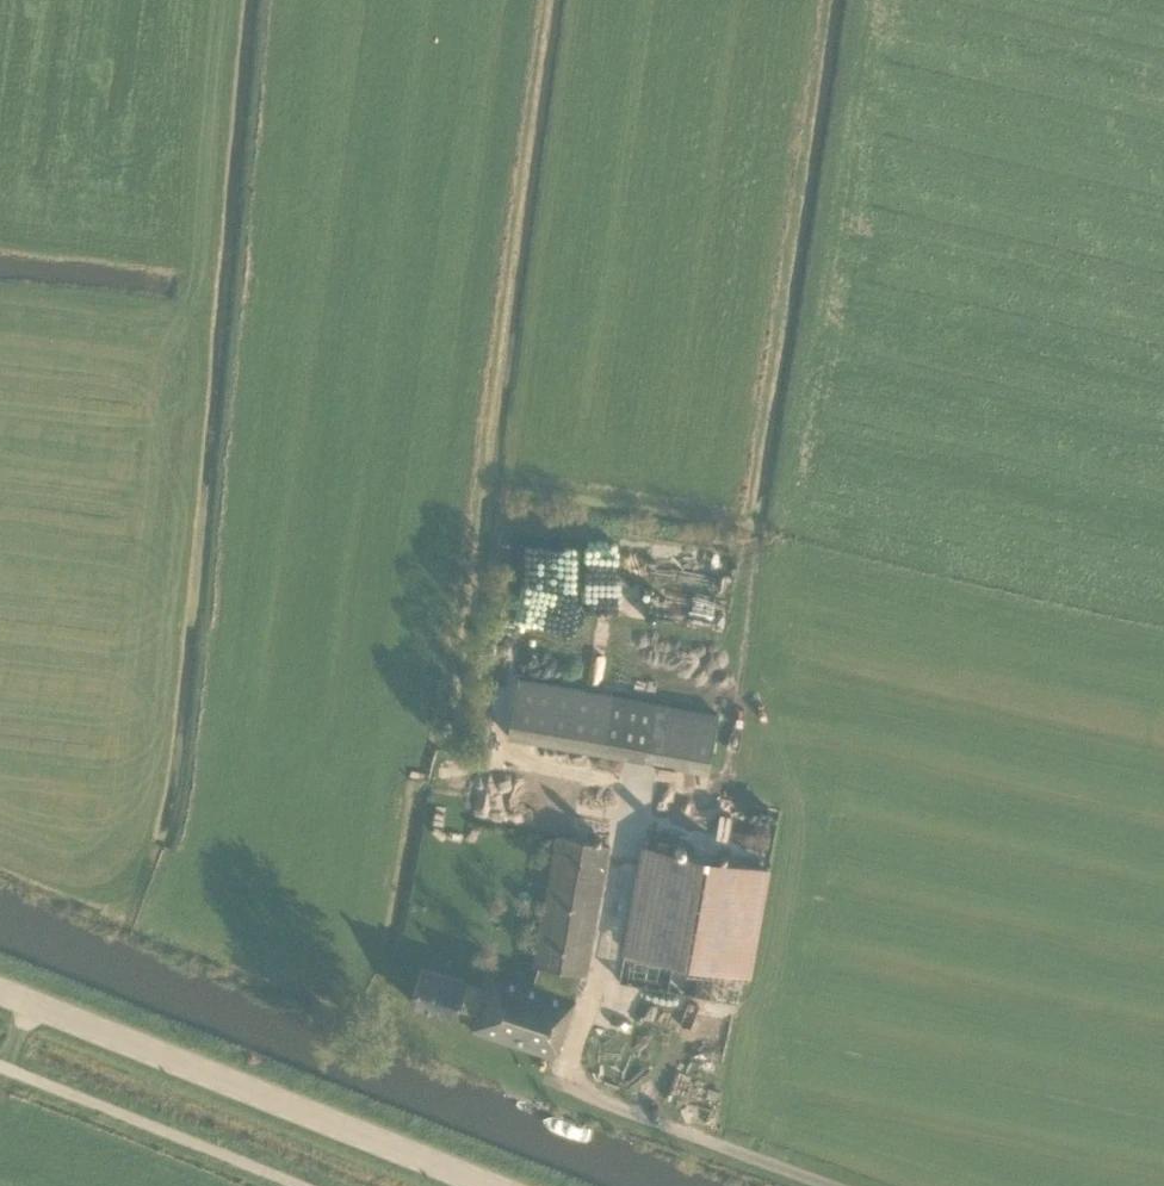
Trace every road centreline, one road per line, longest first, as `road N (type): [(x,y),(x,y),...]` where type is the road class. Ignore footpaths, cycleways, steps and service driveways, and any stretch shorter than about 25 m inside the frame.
road 1 (secondary): [(493,1185),(0,990)]

